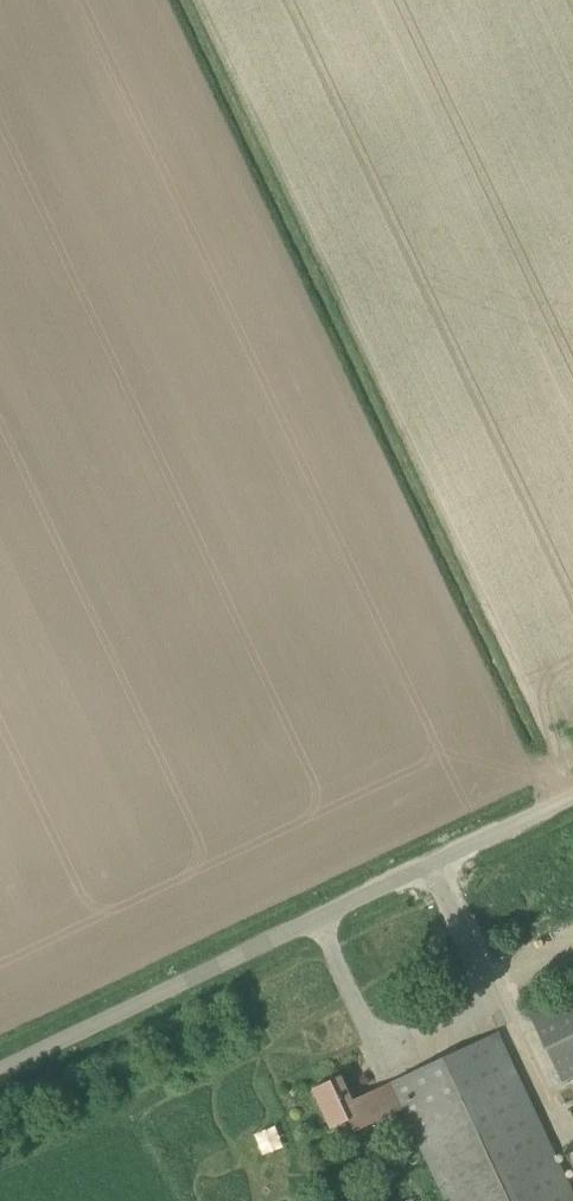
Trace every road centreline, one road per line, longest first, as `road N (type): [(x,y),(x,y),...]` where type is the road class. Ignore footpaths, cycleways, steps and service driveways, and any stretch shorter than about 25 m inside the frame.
road 1 (unclassified): [(0,1063),(572,792)]

